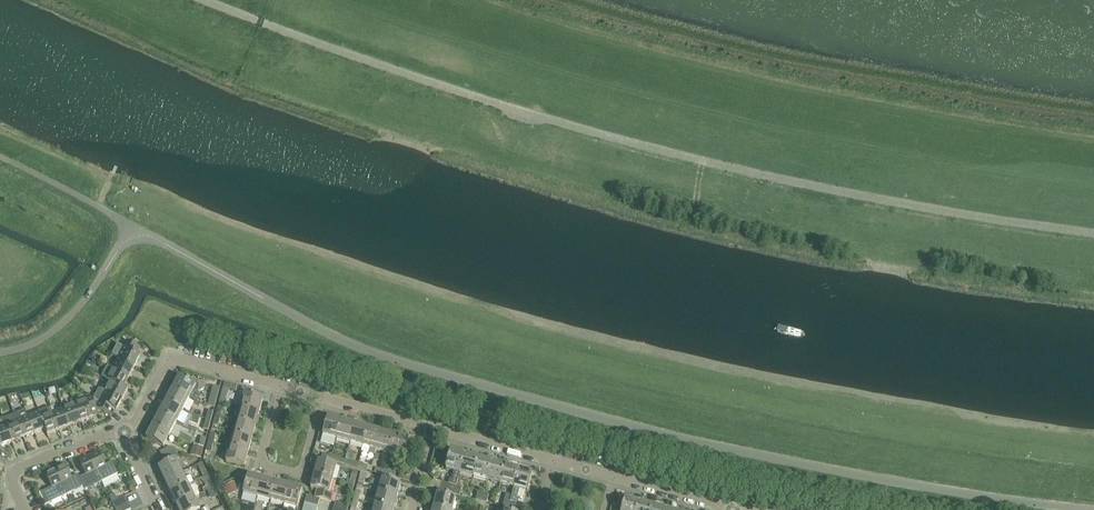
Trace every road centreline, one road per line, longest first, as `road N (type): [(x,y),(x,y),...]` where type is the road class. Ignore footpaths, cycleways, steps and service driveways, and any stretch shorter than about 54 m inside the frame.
road 1 (unclassified): [(1078,509),(750,455),(461,379),(346,343),(132,223)]
road 2 (unclassified): [(280,387),(172,356),(134,423),(123,428)]
road 3 (residential): [(280,387),(261,463),(302,473),(323,398)]
road 4 (unclassified): [(0,352),(63,327),(112,265),(132,223)]
road 5 (residential): [(26,509),(13,470),(123,428)]
road 6 (unclassified): [(554,460),(434,428)]

